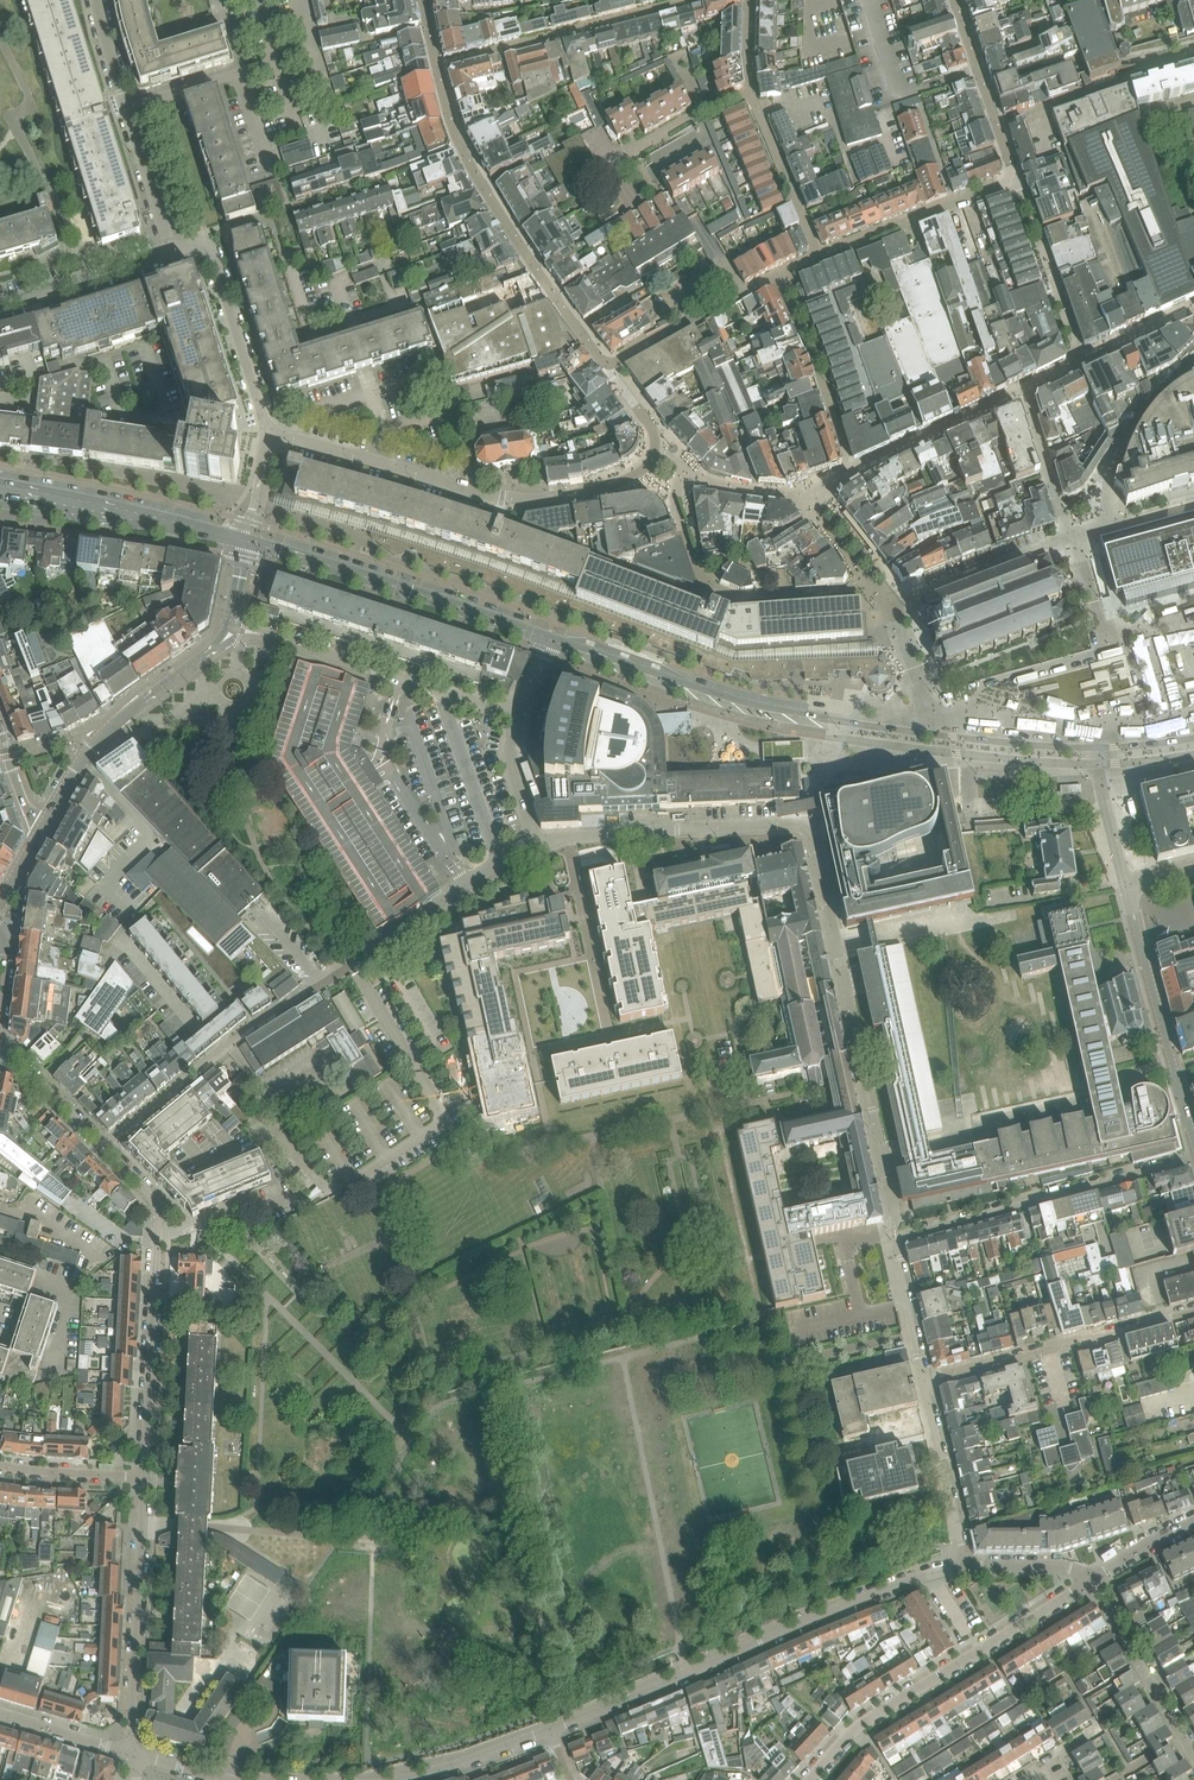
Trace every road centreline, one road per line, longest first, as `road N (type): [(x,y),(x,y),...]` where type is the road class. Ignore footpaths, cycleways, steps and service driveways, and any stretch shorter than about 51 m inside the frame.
road 1 (residential): [(537,845),(573,837),(807,830),(896,1227)]
road 2 (tertiary): [(1093,747),(978,742),(786,715),(549,639)]
road 3 (residential): [(106,1150),(228,1045),(459,897),(474,879),(537,845)]
road 4 (unclassified): [(437,69),(461,149),(601,363),(737,293)]
road 5 (unclassified): [(551,1730),(930,1574)]
road 6 (unclassified): [(145,1478),(157,1213),(106,1150)]
road 7 (unclassified): [(810,1779),(858,1729),(1090,1582)]
road 8 (tertiary): [(549,639),(246,541)]
road 9 (unclassified): [(1193,1156),(898,1242)]
road 10 (unclassified): [(134,1754),(145,1478)]
road 11 (residential): [(260,634),(519,713)]
road 12 (unclassified): [(437,69),(698,0)]
road 13 (tertiary): [(45,823),(110,726),(227,629)]
road 14 (unclassified): [(817,256),(1013,176),(997,127)]
road 15 (tertiary): [(246,541),(0,494)]
road 16 (residential): [(1130,902),(1193,1142)]
road 17 (unclassified): [(167,251),(200,245),(209,255),(269,435)]
road 18 (unclassified): [(1193,62),(997,127)]
road 19 (unclassified): [(467,490),(269,435)]
road 20 (residential): [(1193,1757),(1090,1582)]
road 21 (residential): [(925,1381),(967,1567)]
road 22 (unclassified): [(750,93),(817,256)]
road 23 (unclassified): [(0,305),(167,251)]
road 24 (unclassified): [(397,1779),(551,1730)]
road 25 (residential): [(1193,1311),(1048,1349)]
road 26 (unclassified): [(167,251),(126,107)]
road 27 (unclassified): [(145,1478),(0,1467)]
road 28 (unclassified): [(106,1150),(25,1067),(0,1057)]
road 29 (residential): [(898,1242),(925,1381)]
road 30 (unclassified): [(0,1714),(134,1754)]
road 31 (unclassified): [(537,845),(506,758),(519,713)]
road 32 (unclassified): [(1093,747),(1125,880)]
road 33 (residential): [(997,127),(954,0)]
road 34 (residential): [(631,150),(750,93)]
road 35 (residential): [(1048,1349),(925,1381)]
road 36 (unclassified): [(1090,1582),(1057,1568),(967,1567)]
road 37 (residential): [(1090,1582),(1144,1543),(1193,1522)]

